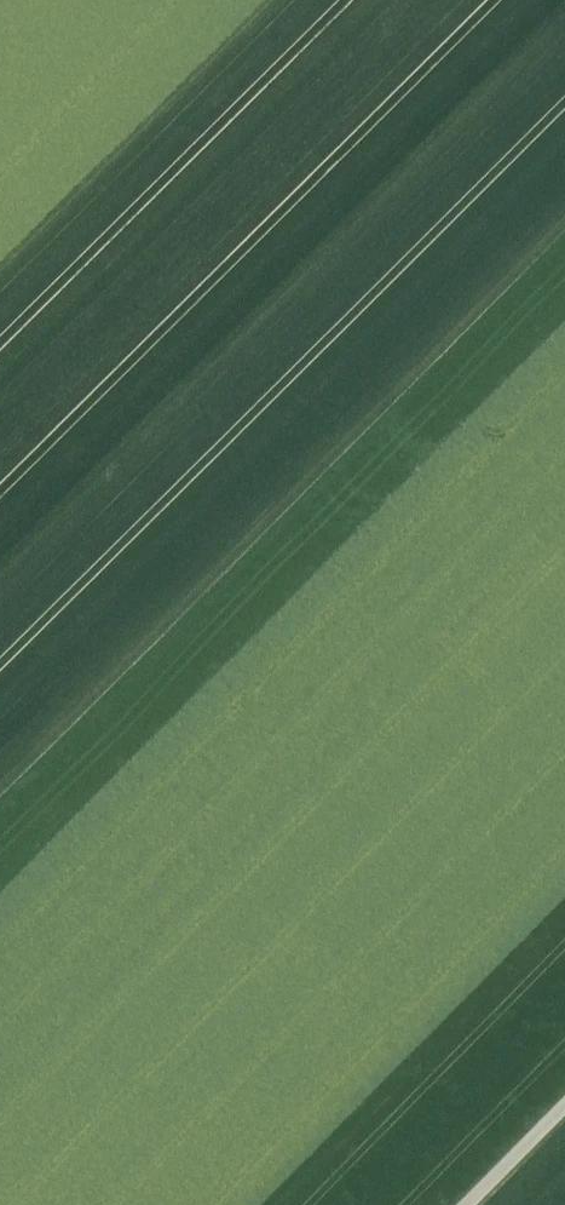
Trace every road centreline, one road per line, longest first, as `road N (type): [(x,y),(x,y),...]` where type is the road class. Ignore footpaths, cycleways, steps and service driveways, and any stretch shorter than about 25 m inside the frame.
road 1 (track): [(464,1204),(564,1104)]

